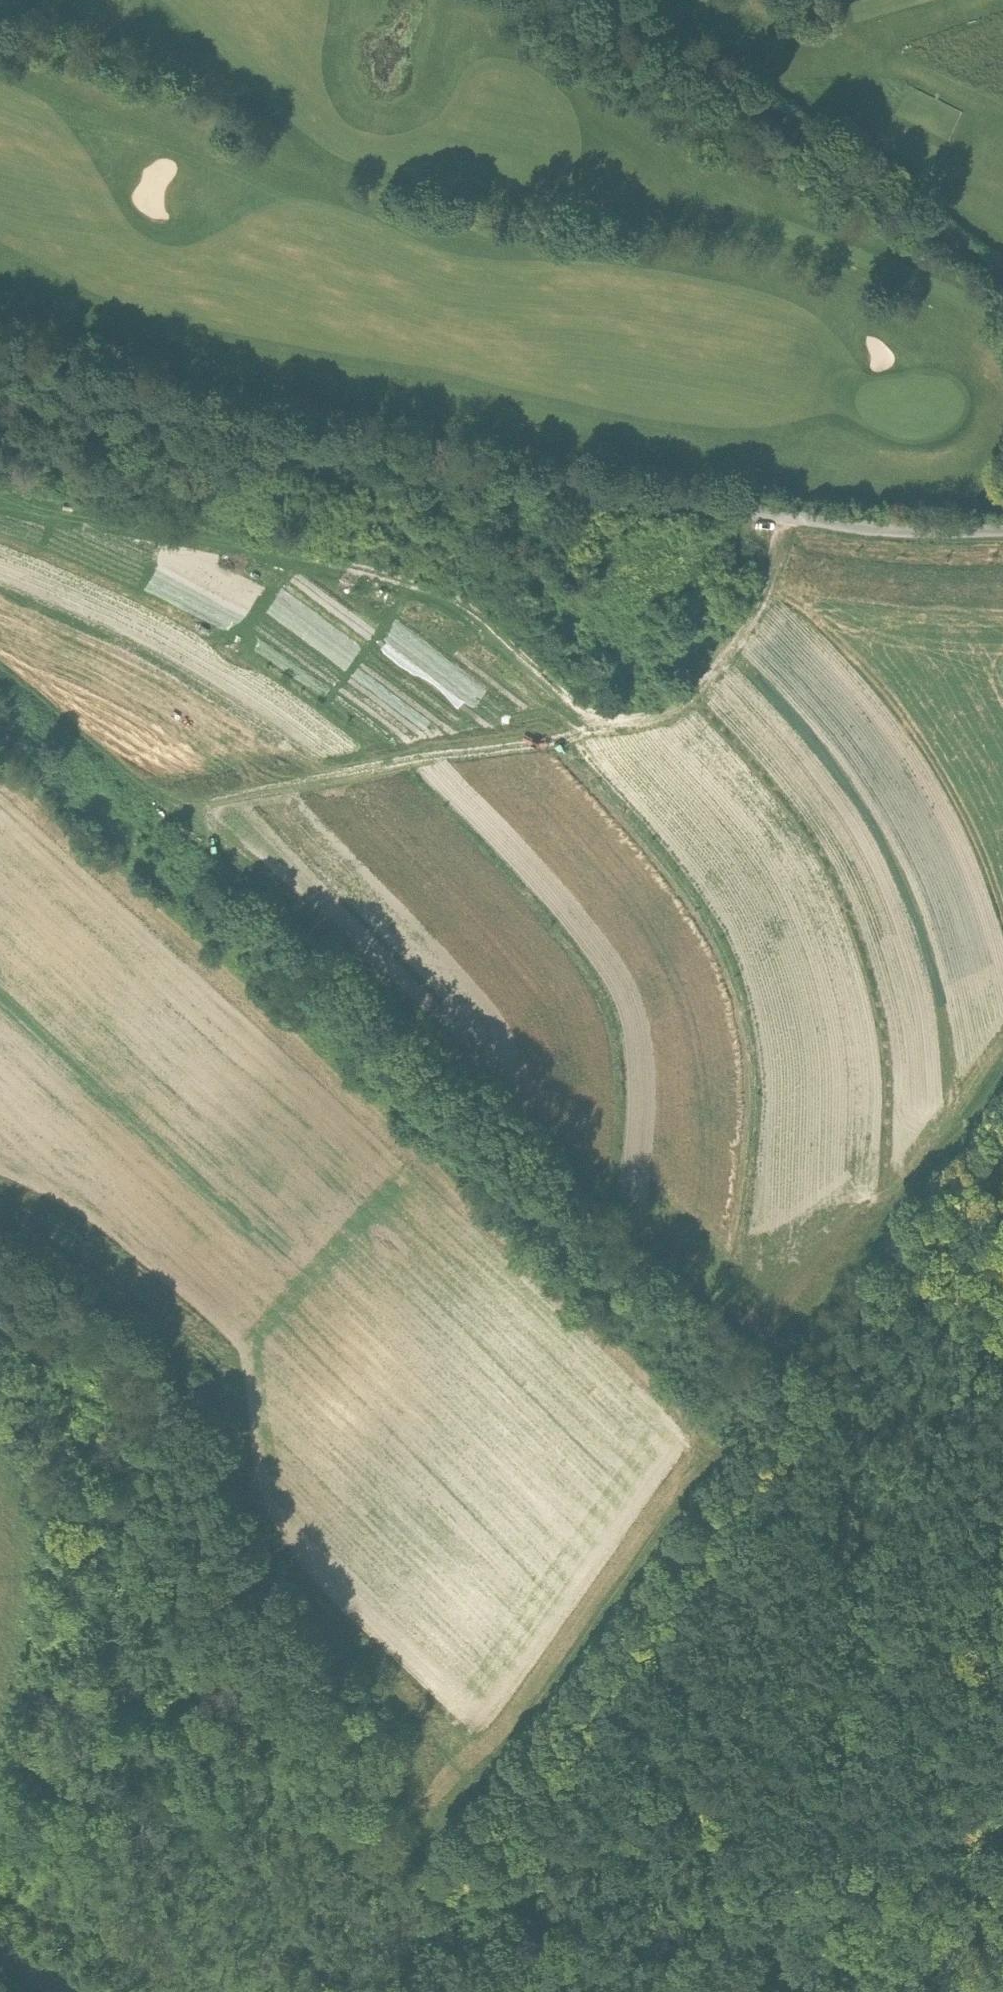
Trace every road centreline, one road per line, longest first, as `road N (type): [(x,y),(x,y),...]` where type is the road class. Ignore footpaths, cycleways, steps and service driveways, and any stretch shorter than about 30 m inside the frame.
road 1 (unclassified): [(1002,468),(910,470),(719,452),(202,385),(0,320)]
road 2 (track): [(649,1799),(1002,1596)]
road 3 (track): [(733,0),(1002,204)]
road 4 (track): [(778,458),(730,586)]

